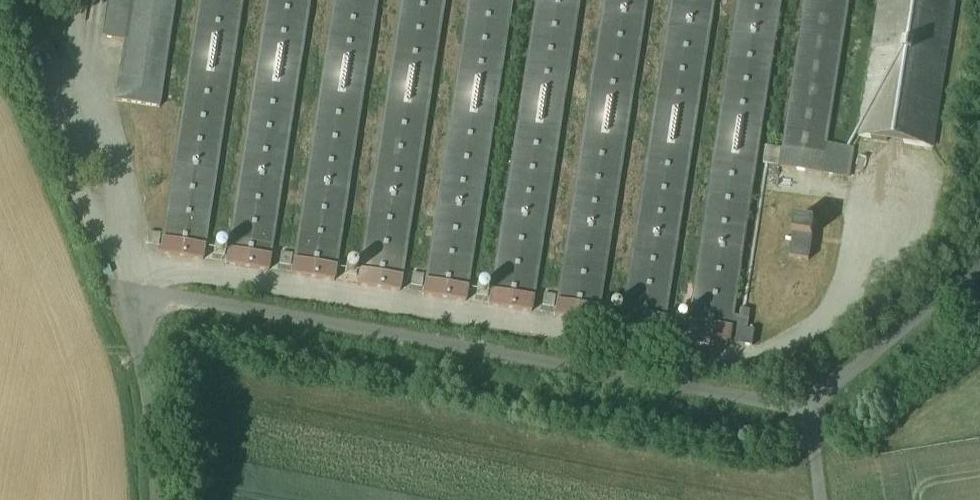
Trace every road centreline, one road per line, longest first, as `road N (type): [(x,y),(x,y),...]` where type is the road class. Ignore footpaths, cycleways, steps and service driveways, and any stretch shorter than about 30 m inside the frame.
road 1 (unclassified): [(153,499),(132,364),(132,278),(770,378),(979,261)]

